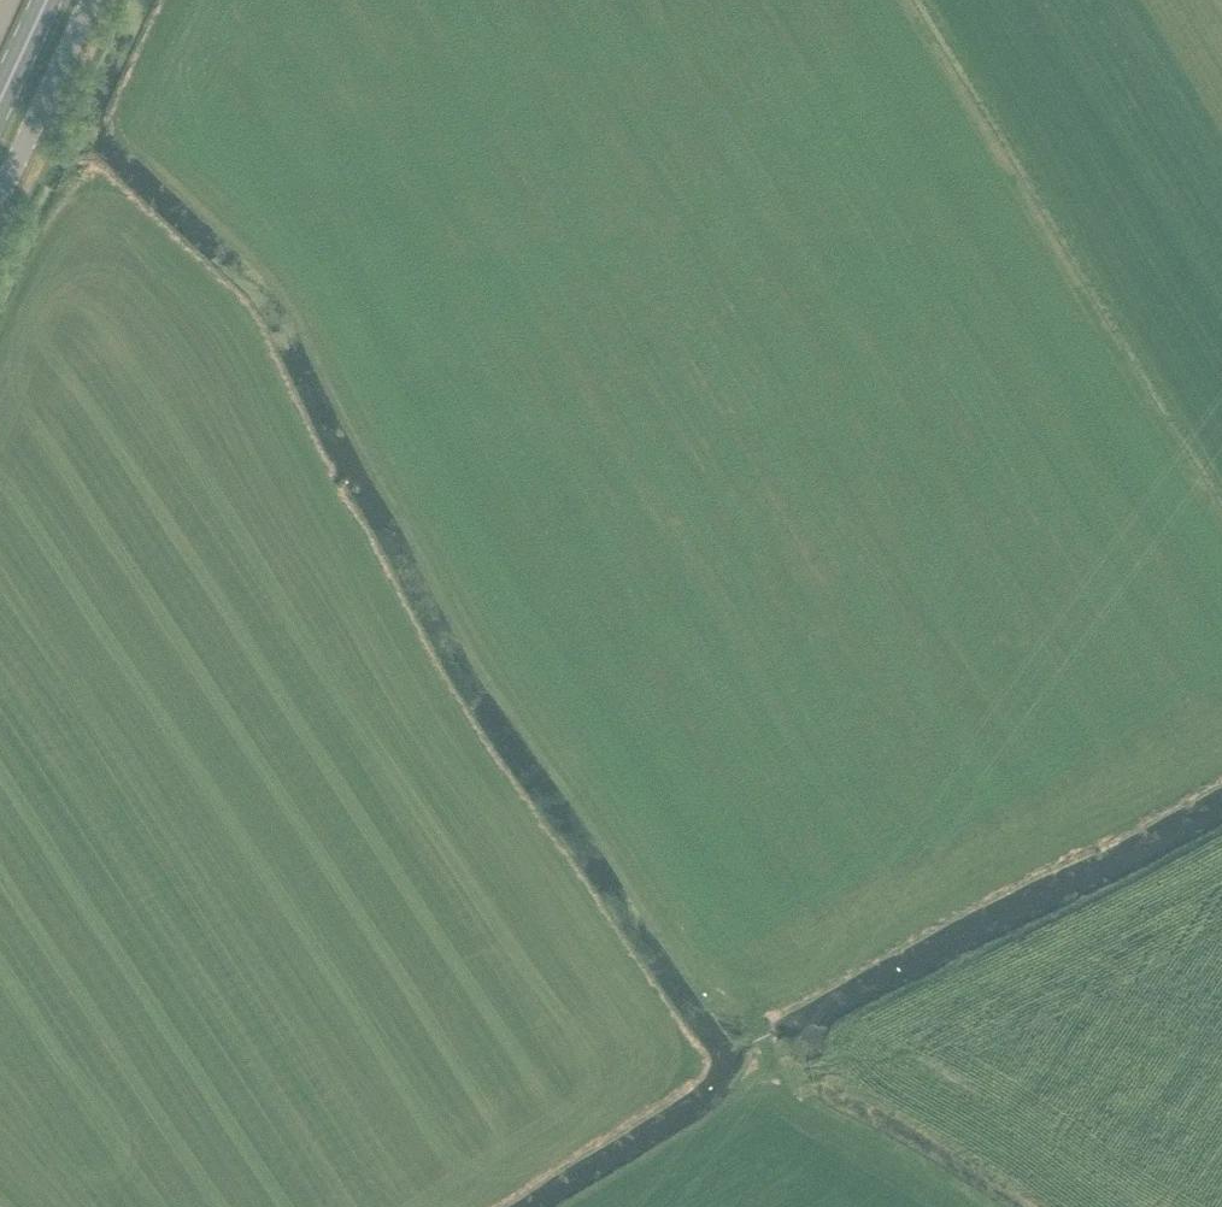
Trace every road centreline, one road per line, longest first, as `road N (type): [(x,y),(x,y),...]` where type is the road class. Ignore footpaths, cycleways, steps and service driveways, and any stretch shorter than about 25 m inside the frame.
road 1 (unclassified): [(0,196),(92,0)]

